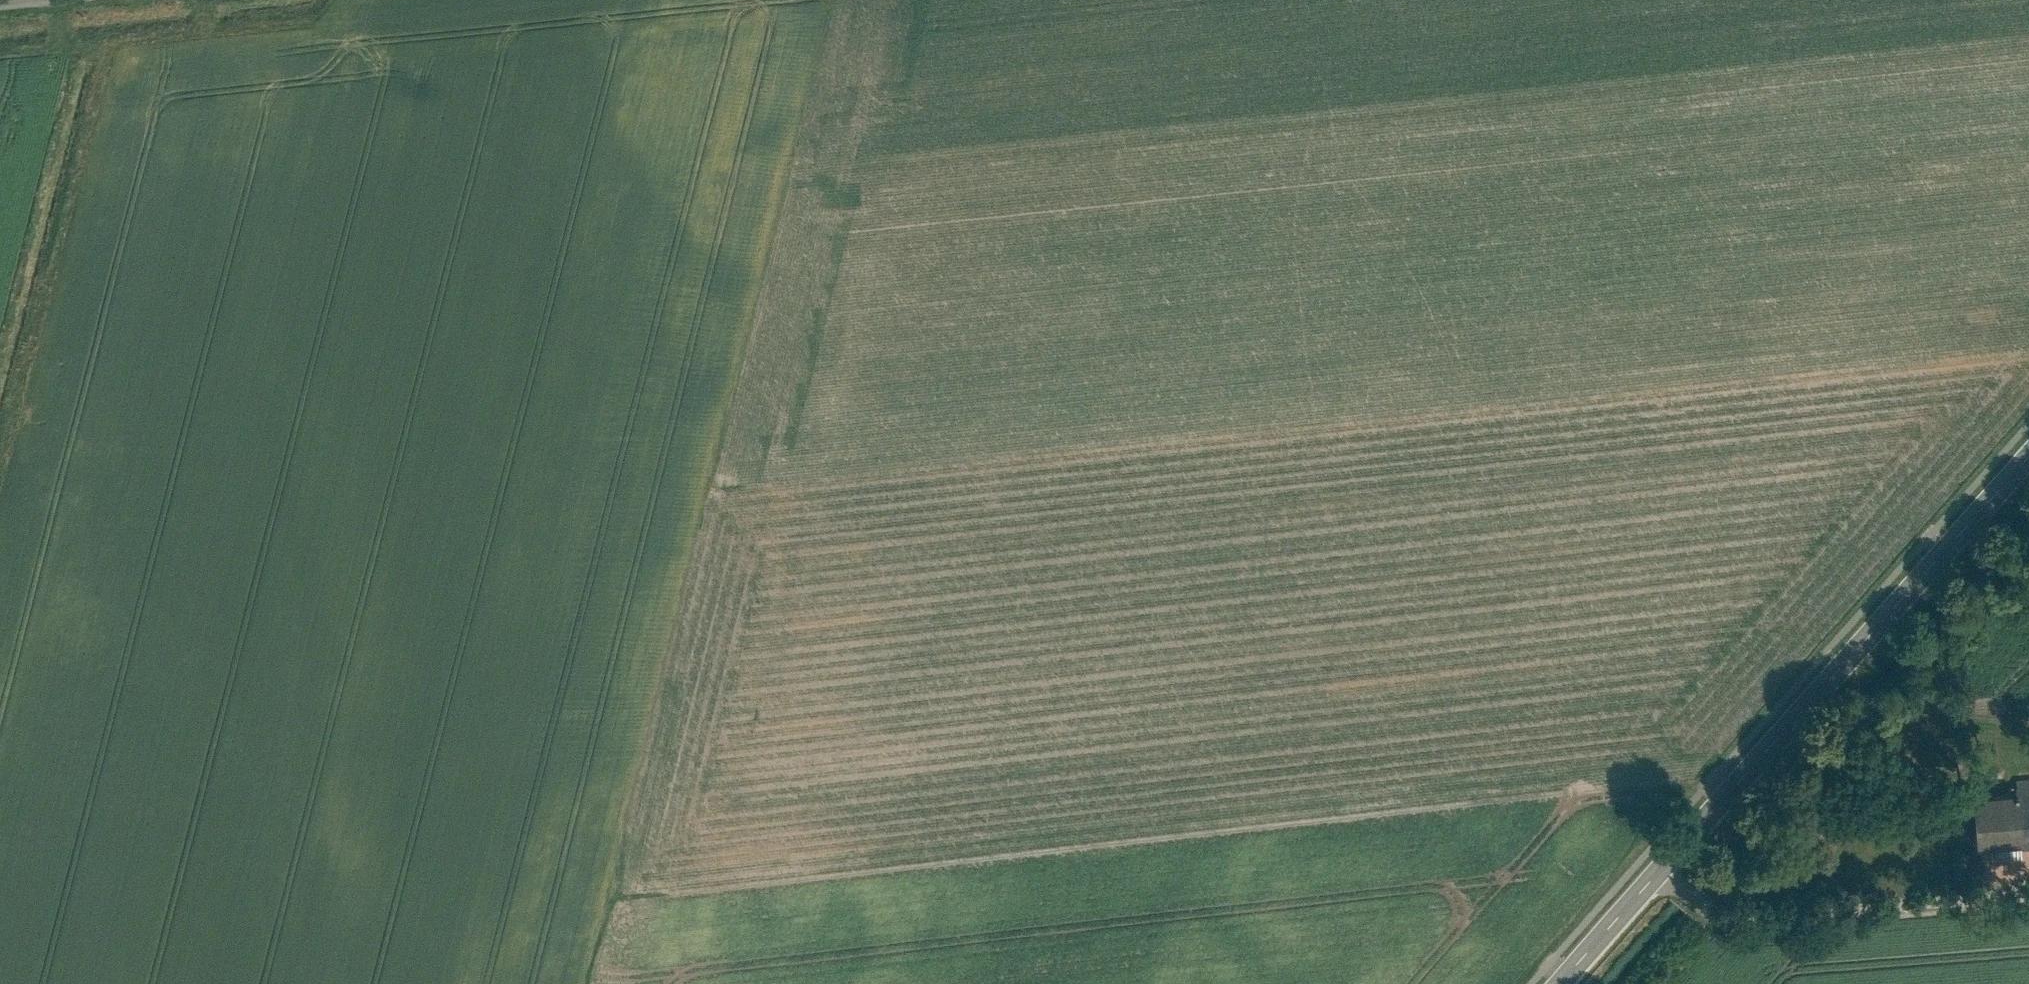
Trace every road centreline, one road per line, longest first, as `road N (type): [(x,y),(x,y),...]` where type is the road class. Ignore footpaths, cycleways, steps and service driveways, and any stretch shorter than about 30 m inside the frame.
road 1 (tertiary): [(2028,460),(1562,983)]

